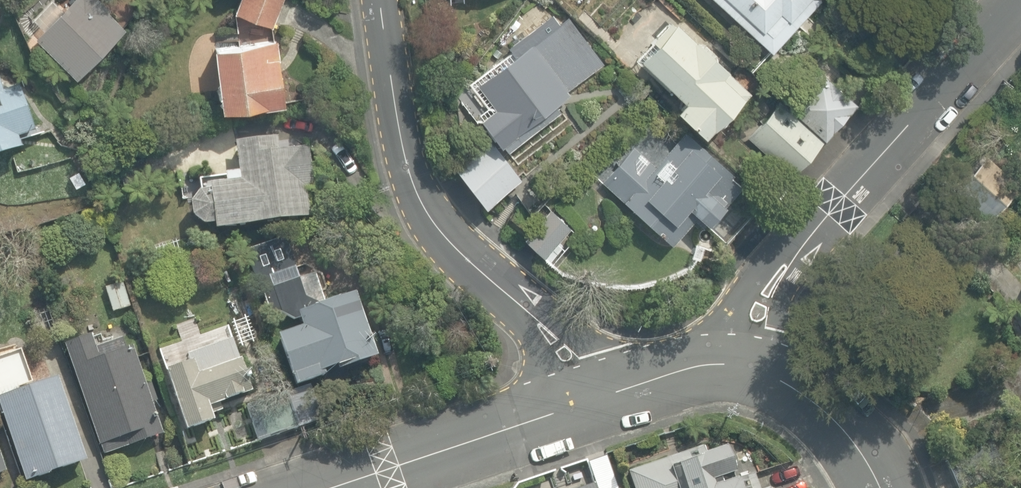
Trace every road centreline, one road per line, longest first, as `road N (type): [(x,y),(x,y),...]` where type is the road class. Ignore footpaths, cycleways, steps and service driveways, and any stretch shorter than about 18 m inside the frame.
road 1 (residential): [(586,400),(567,352),(454,249),(423,202),(399,121),(379,0)]
road 2 (tertiary): [(755,356),(773,282),(1019,0)]
road 3 (tertiary): [(323,487),(586,400)]
road 4 (residential): [(892,487),(849,421),(755,356)]
road 5 (tertiary): [(586,400),(755,356)]

